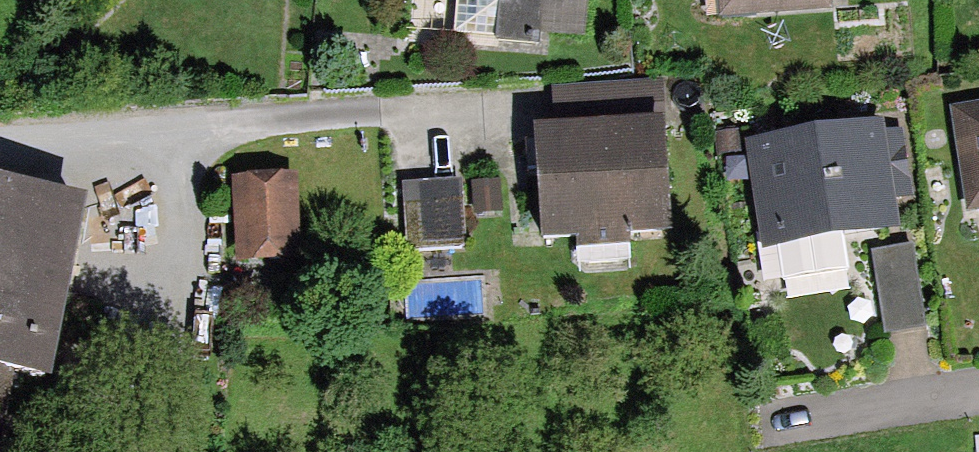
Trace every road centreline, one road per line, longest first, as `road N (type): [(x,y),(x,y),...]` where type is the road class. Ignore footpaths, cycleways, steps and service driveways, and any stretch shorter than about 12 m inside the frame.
road 1 (residential): [(978,394),(768,427)]

